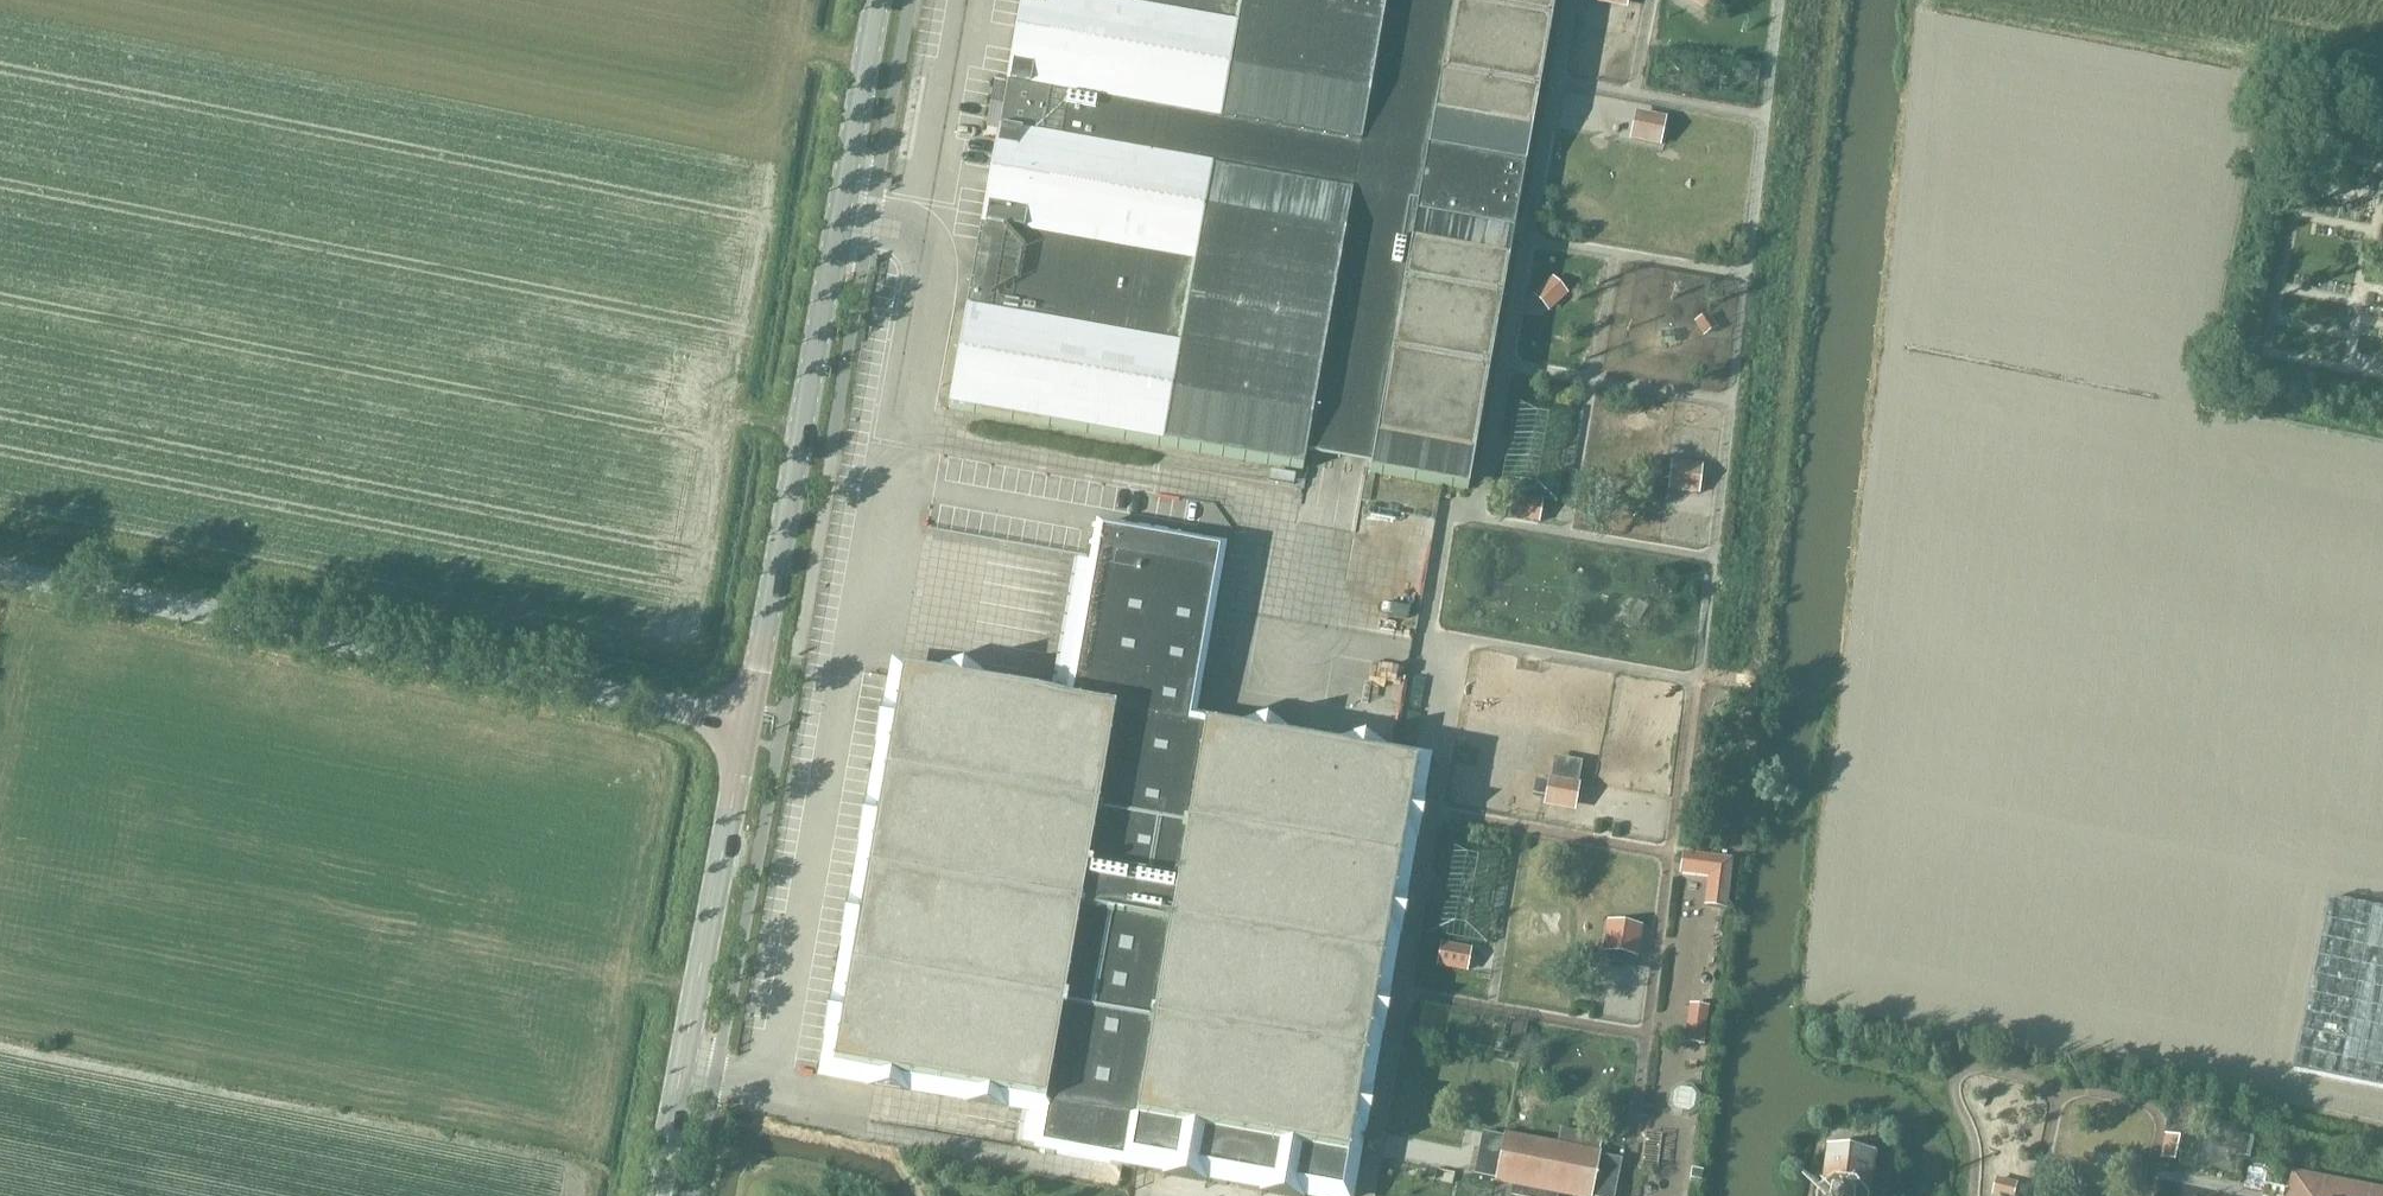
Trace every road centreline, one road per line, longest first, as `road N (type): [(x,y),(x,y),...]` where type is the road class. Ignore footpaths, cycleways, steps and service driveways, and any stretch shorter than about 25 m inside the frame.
road 1 (tertiary): [(746,724),(0,573)]
road 2 (tertiary): [(746,724),(876,0)]
road 3 (tertiary): [(656,1195),(746,724)]

